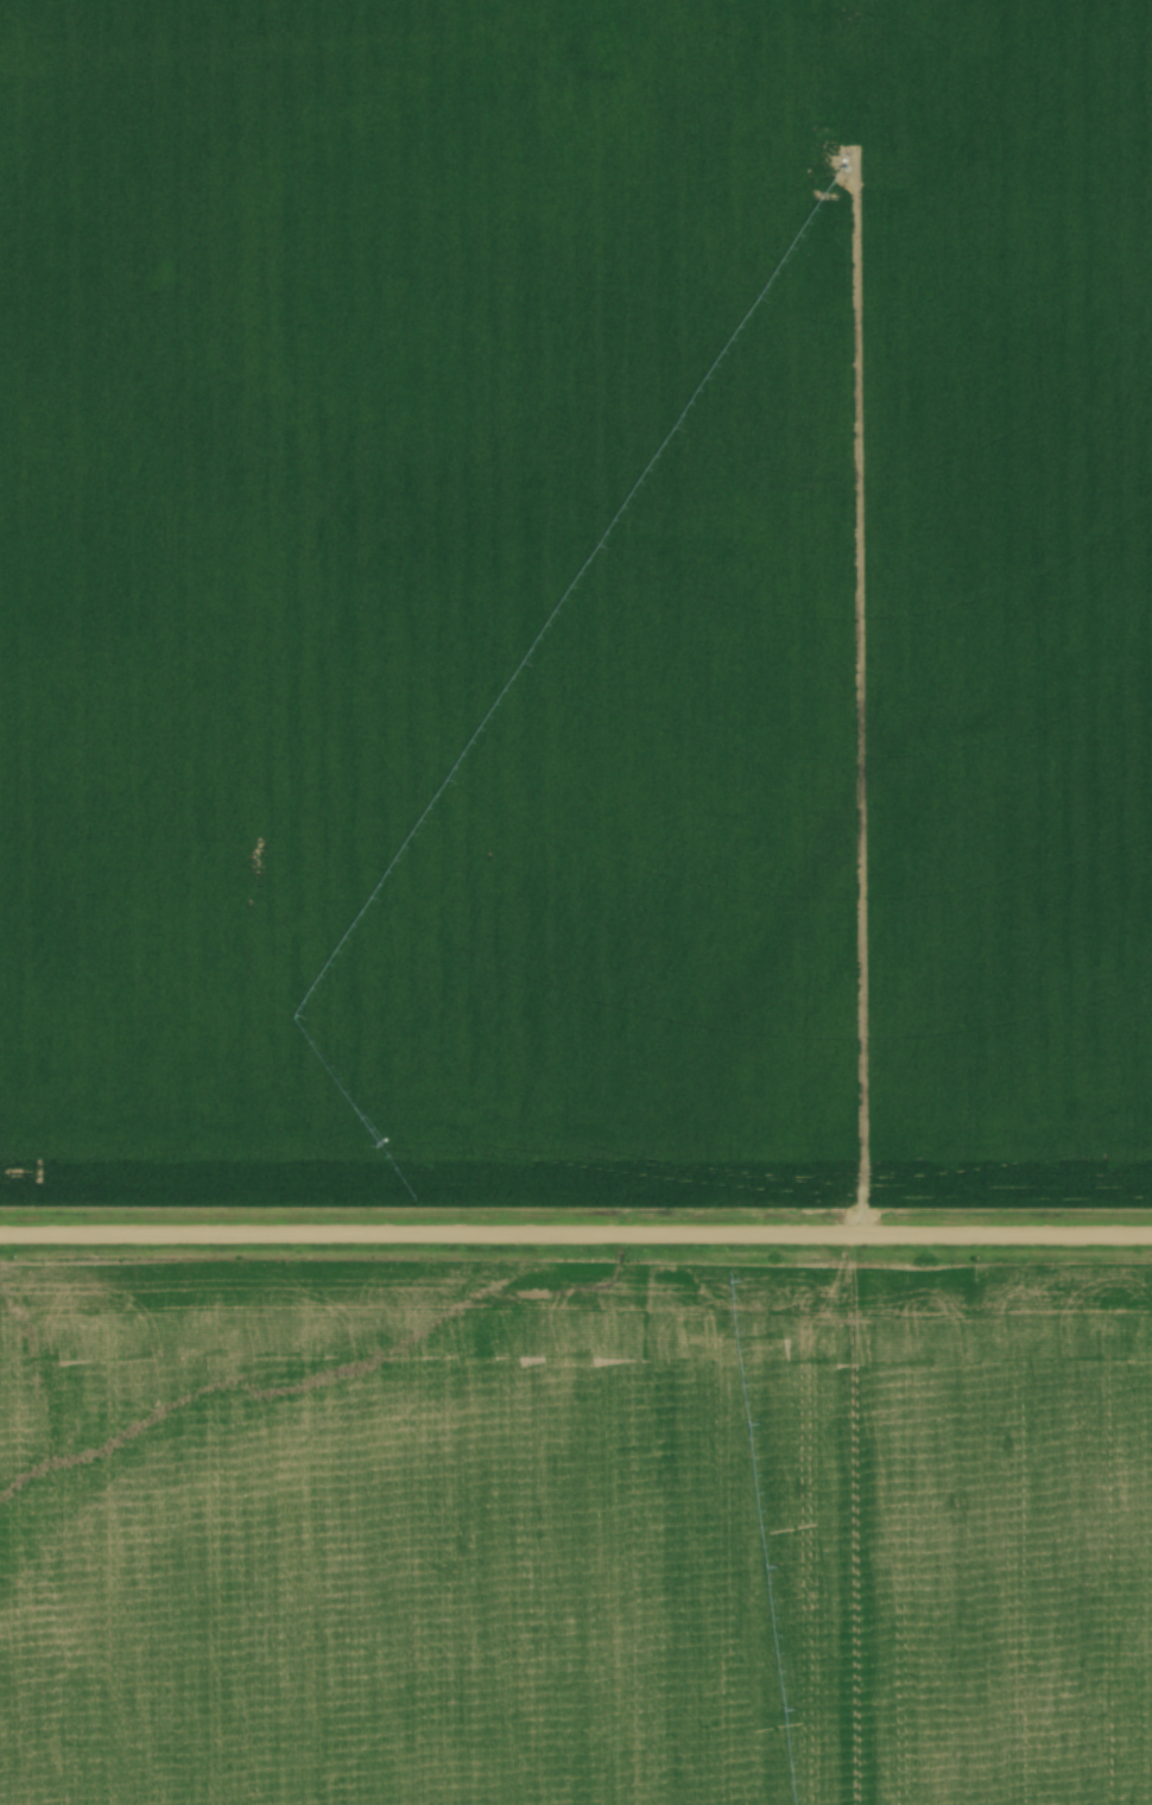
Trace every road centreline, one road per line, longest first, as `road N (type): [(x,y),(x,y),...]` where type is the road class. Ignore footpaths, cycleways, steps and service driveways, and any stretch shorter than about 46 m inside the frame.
road 1 (residential): [(1151,1240),(0,1243)]

